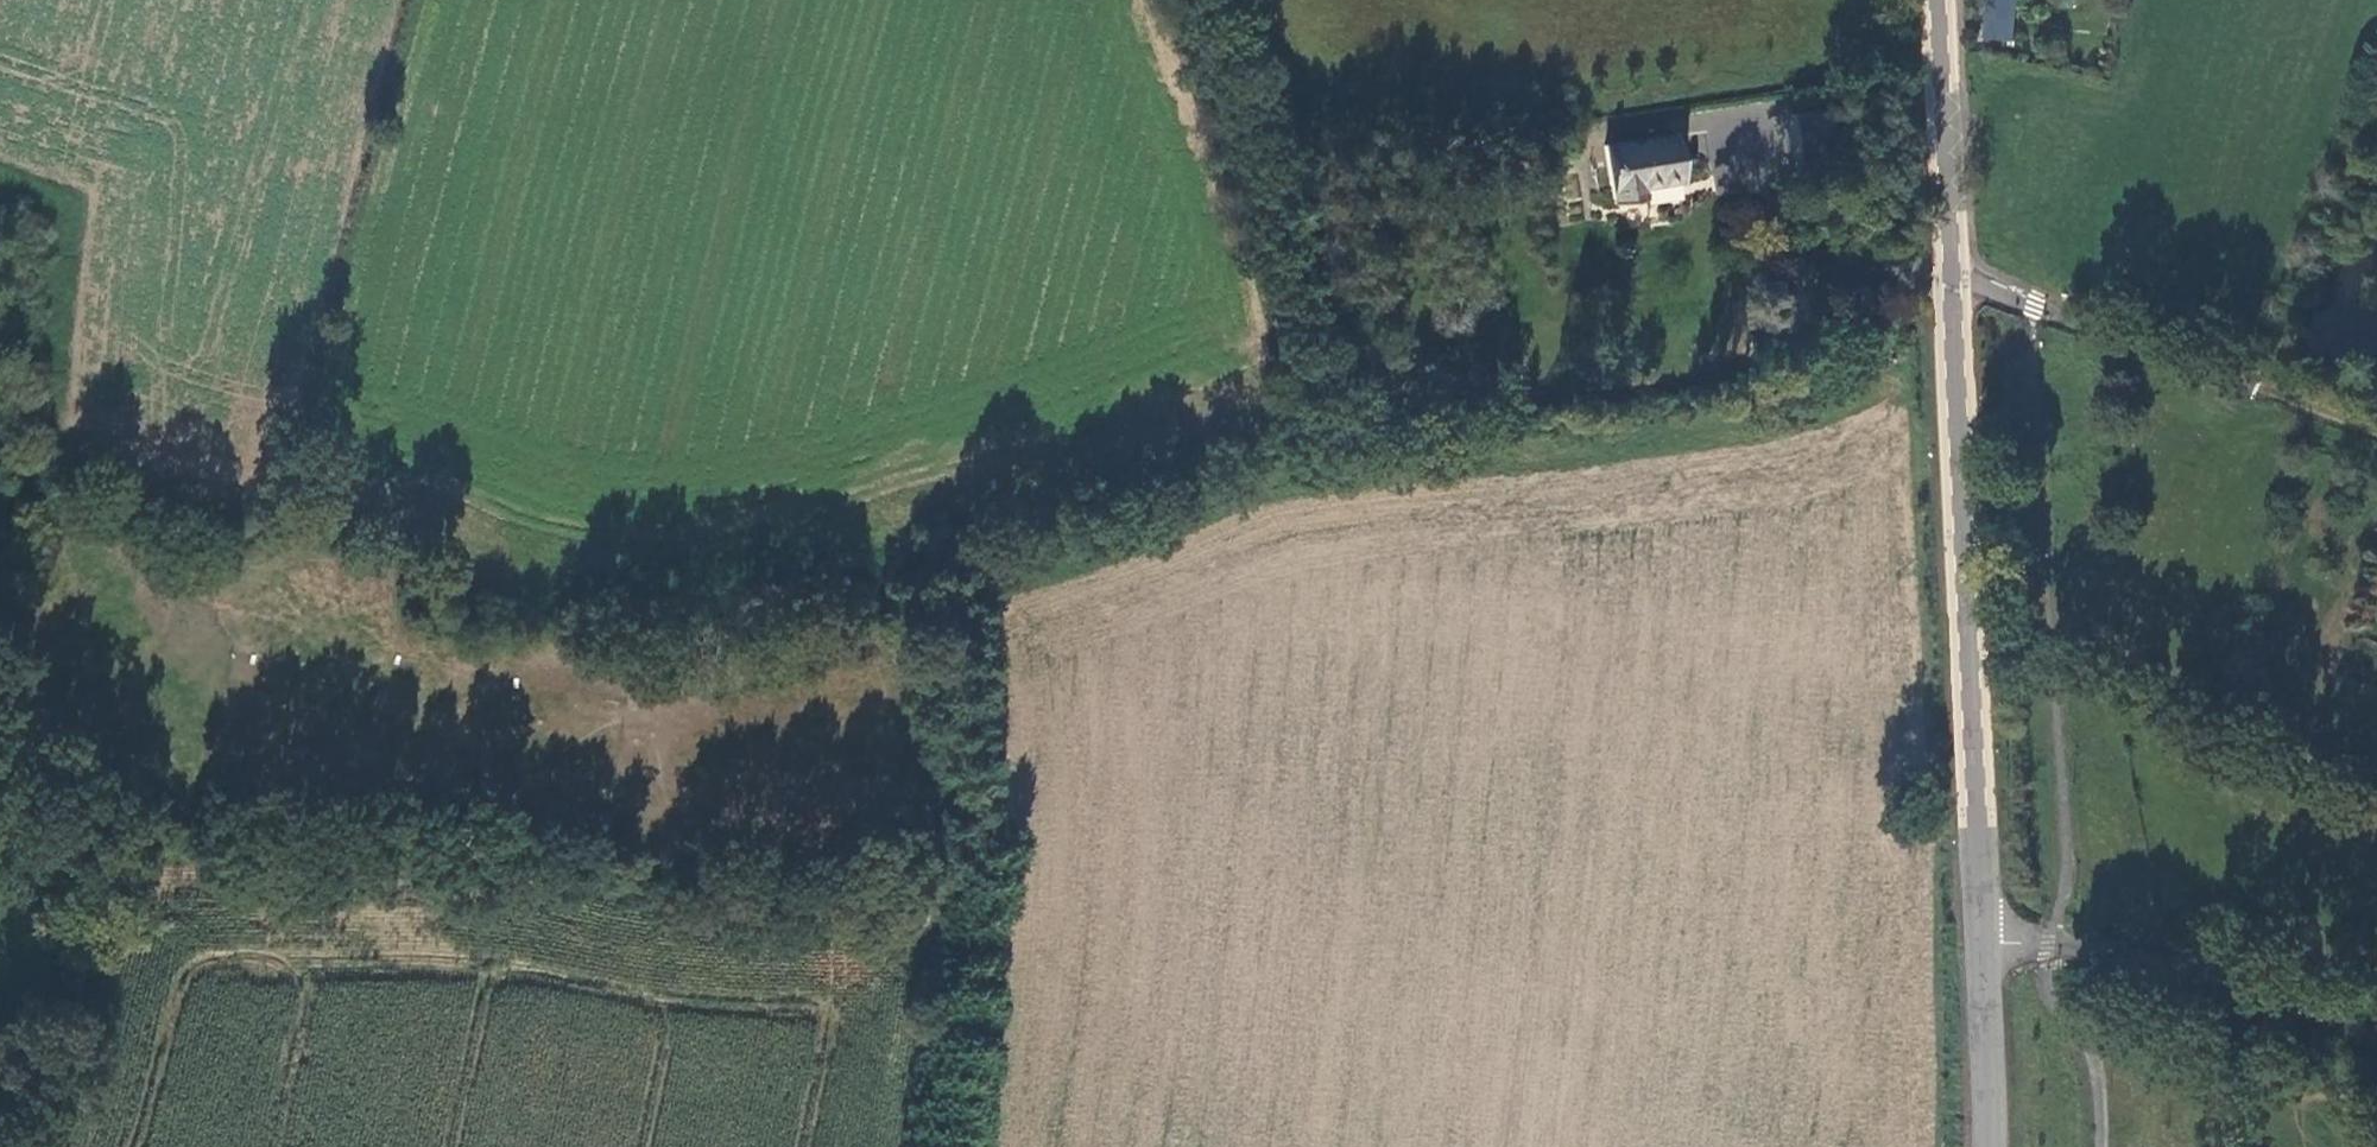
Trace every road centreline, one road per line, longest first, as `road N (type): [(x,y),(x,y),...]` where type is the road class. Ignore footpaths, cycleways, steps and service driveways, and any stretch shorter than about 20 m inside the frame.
road 1 (unclassified): [(1938,0),(1988,942),(1990,1146)]
road 2 (track): [(2376,433),(2039,305)]

